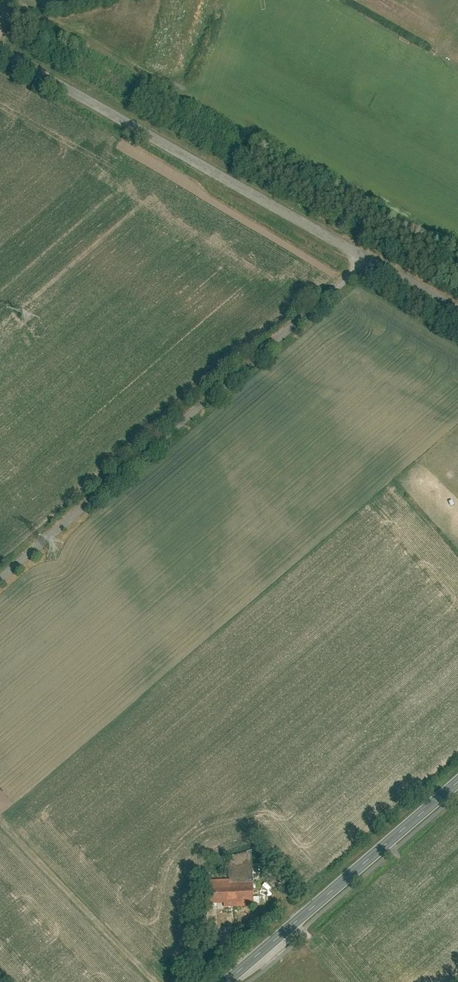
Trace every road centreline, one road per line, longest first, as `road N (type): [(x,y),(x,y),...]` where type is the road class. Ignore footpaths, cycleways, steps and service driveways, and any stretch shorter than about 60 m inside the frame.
road 1 (unclassified): [(366,259),(0,583)]
road 2 (unclassified): [(0,47),(366,259)]
road 3 (secondary): [(457,784),(229,981)]

